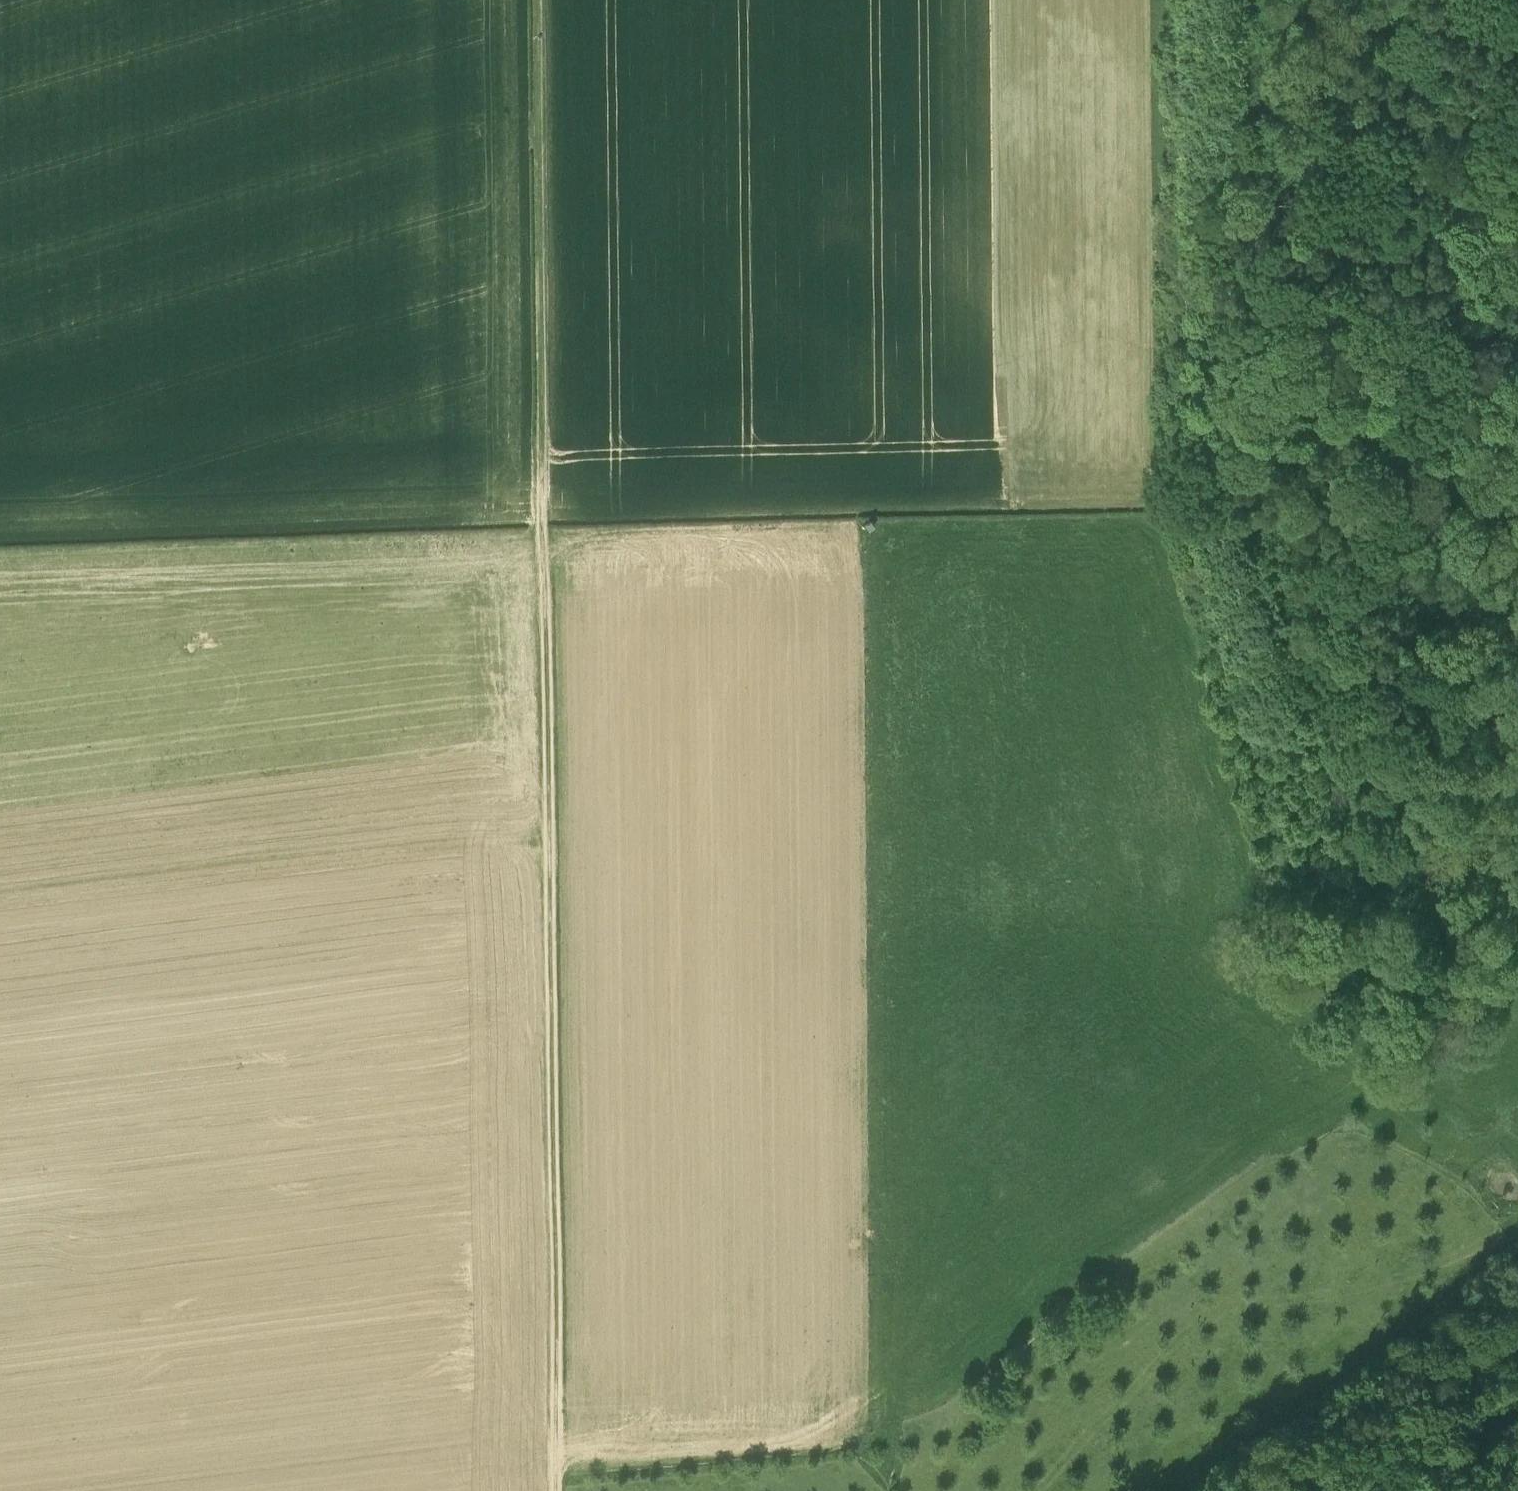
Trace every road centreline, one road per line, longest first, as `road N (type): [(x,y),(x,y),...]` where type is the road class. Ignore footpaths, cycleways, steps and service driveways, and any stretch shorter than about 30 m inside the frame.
road 1 (track): [(556,1475),(539,0)]
road 2 (track): [(1205,1490),(1395,1357),(1517,1257)]

